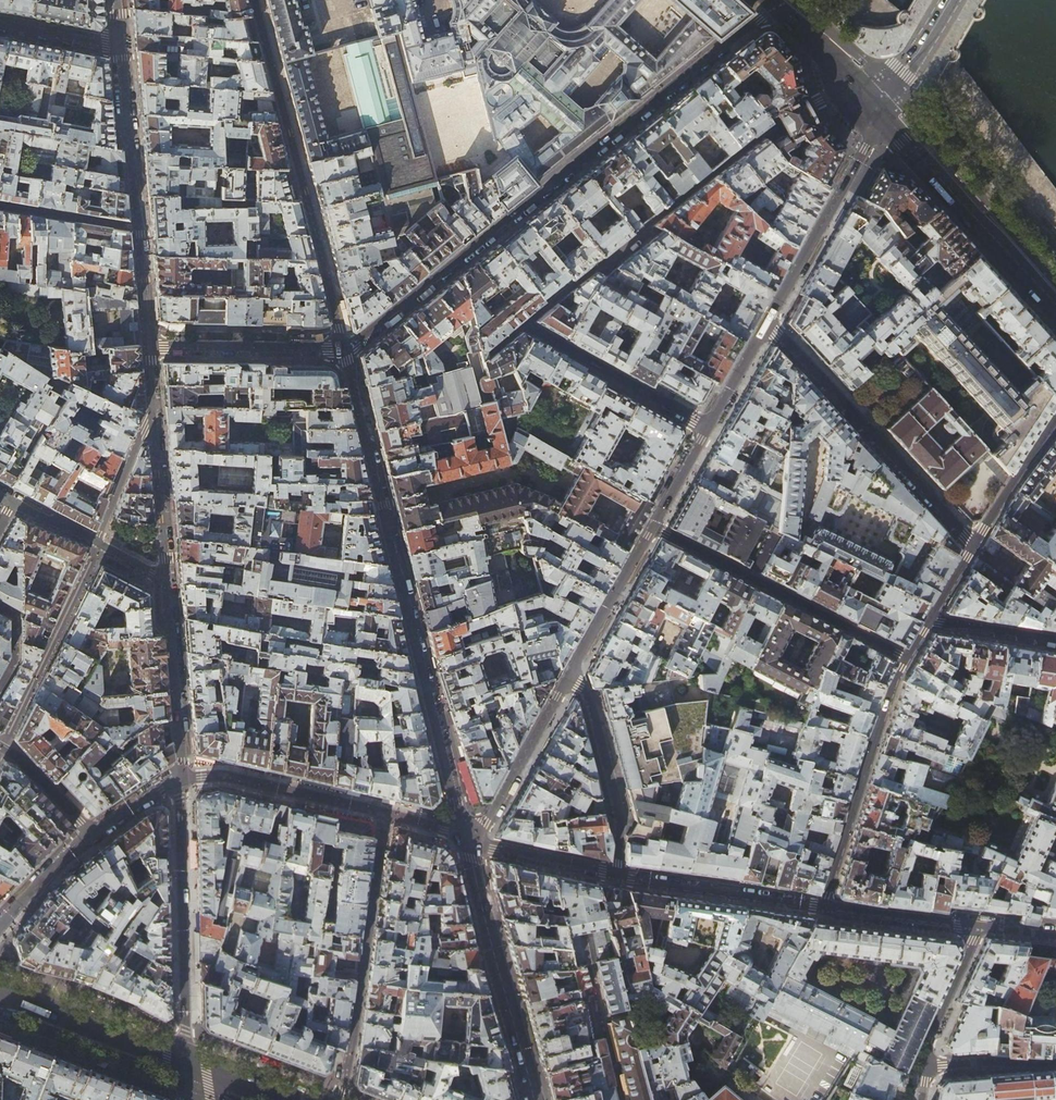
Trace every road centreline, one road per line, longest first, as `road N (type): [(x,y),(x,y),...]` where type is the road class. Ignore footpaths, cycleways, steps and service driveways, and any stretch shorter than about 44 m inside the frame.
road 1 (residential): [(779,4),(344,348)]
road 2 (residential): [(344,348),(466,838)]
road 3 (residential): [(524,325),(762,134),(819,102),(875,95)]
road 4 (residential): [(254,0),(344,348)]
road 5 (residential): [(766,326),(973,546)]
road 6 (residential): [(181,779),(185,1066)]
road 7 (residential): [(907,658),(655,527)]
road 8 (primary): [(1055,300),(875,95)]
road 9 (tertiary): [(466,838),(535,1099)]
road 10 (residential): [(907,658),(879,717),(822,907)]
road 11 (tertiary): [(766,326),(865,149),(875,95)]
road 12 (residential): [(2,747),(95,543)]
road 13 (residential): [(524,325),(708,430)]
road 14 (residential): [(822,907),(615,873)]
road 15 (residential): [(615,873),(620,820),(589,699),(569,676)]
road 16 (residential): [(181,779),(167,580)]
road 17 (primary): [(0,996),(185,1066)]
road 18 (residential): [(344,348),(148,345)]
road 19 (tertiary): [(466,838),(486,822),(569,676)]
road 20 (residential): [(137,228),(119,45)]
road 21 (tertiary): [(569,676),(655,527)]
road 22 (residential): [(167,580),(153,410)]
road 23 (residential): [(979,927),(822,907)]
road 24 (residential): [(466,838),(615,873)]
road 25 (residential): [(1055,418),(973,546)]
road 26 (residential): [(926,1065),(979,927)]
road 27 (residential): [(95,543),(153,410)]
road 28 (residential): [(0,205),(137,228)]
road 29 (primary): [(875,95),(779,4)]
road 30 (residential): [(0,927),(91,832)]
road 31 (residential): [(926,1065),(1055,1063)]
road 32 (residential): [(929,622),(1055,642)]
road 33 (residential): [(2,747),(91,832)]
road 34 (residential): [(0,25),(119,45)]

